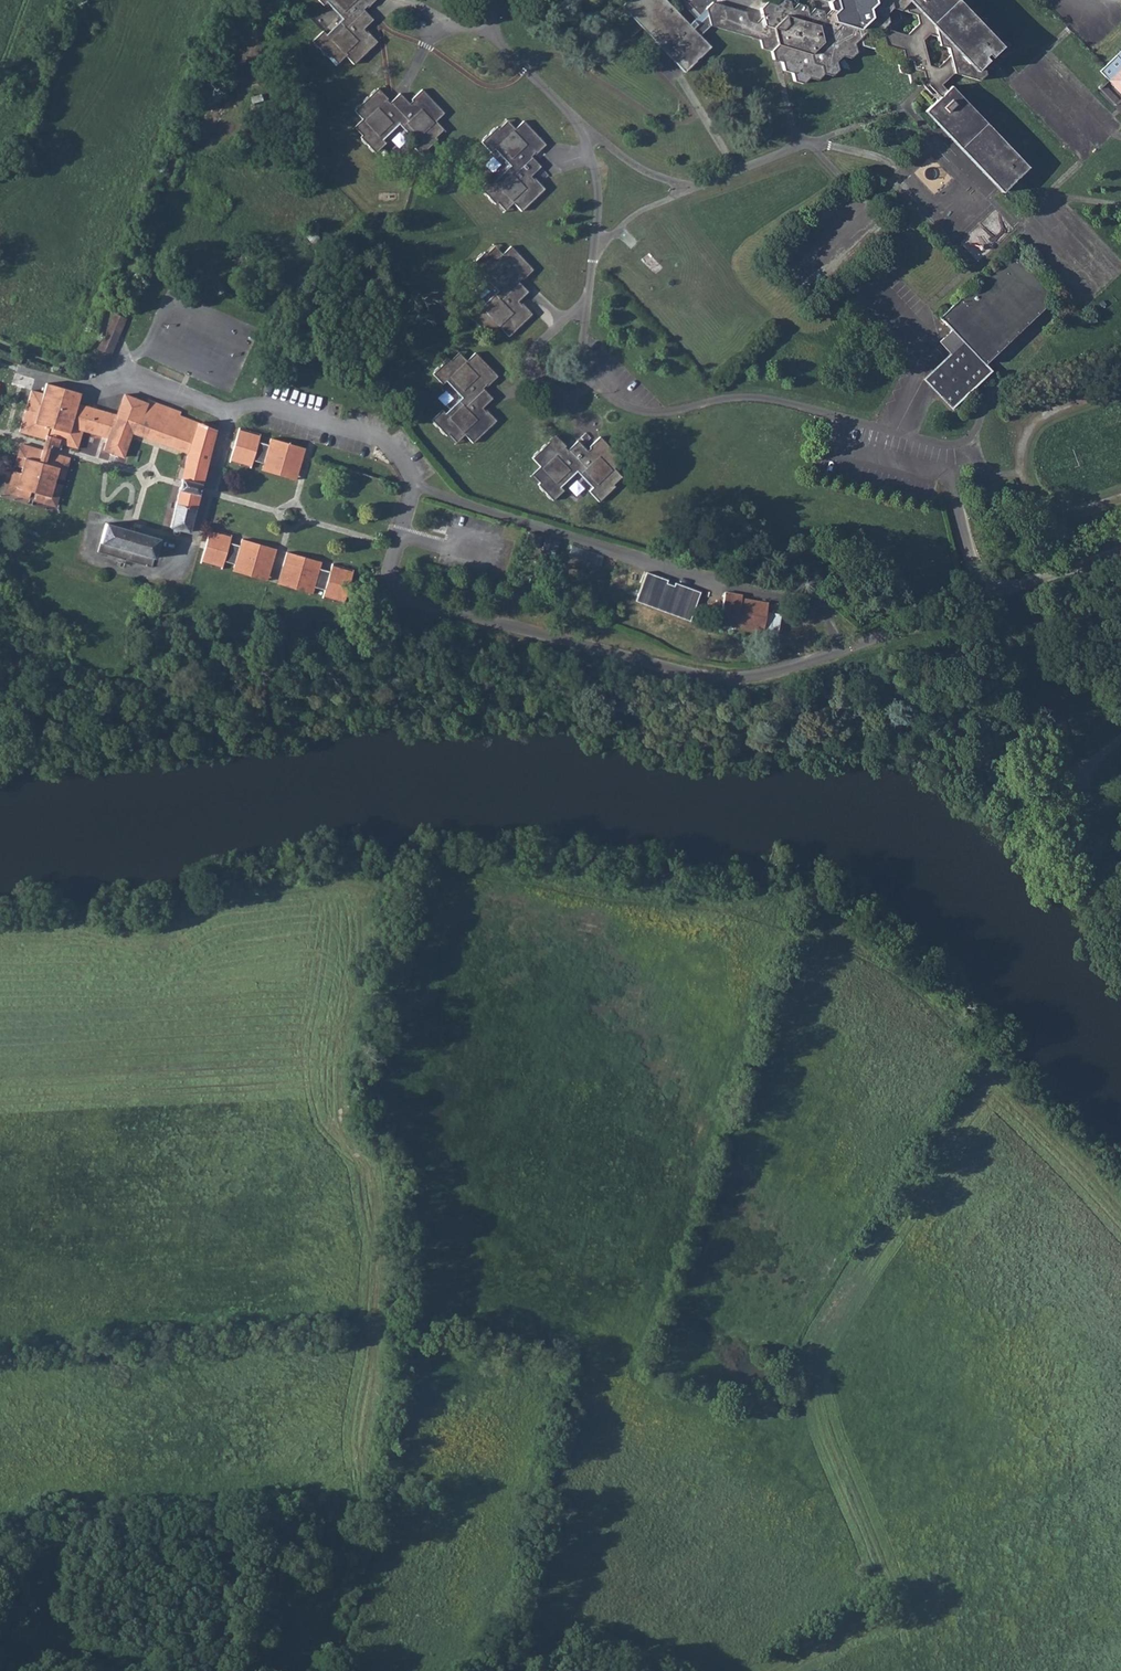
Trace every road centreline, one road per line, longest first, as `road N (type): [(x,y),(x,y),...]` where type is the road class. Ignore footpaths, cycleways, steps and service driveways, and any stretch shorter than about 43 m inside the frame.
road 1 (residential): [(850,648),(731,681),(405,598),(390,571),(418,486)]
road 2 (residential): [(418,486),(830,619),(850,648)]
road 3 (residential): [(1120,555),(850,648)]
road 4 (residential): [(418,486),(384,441),(265,407),(230,416)]
road 5 (residential): [(230,416),(116,376),(108,398)]
road 6 (residential): [(230,416),(194,544)]

